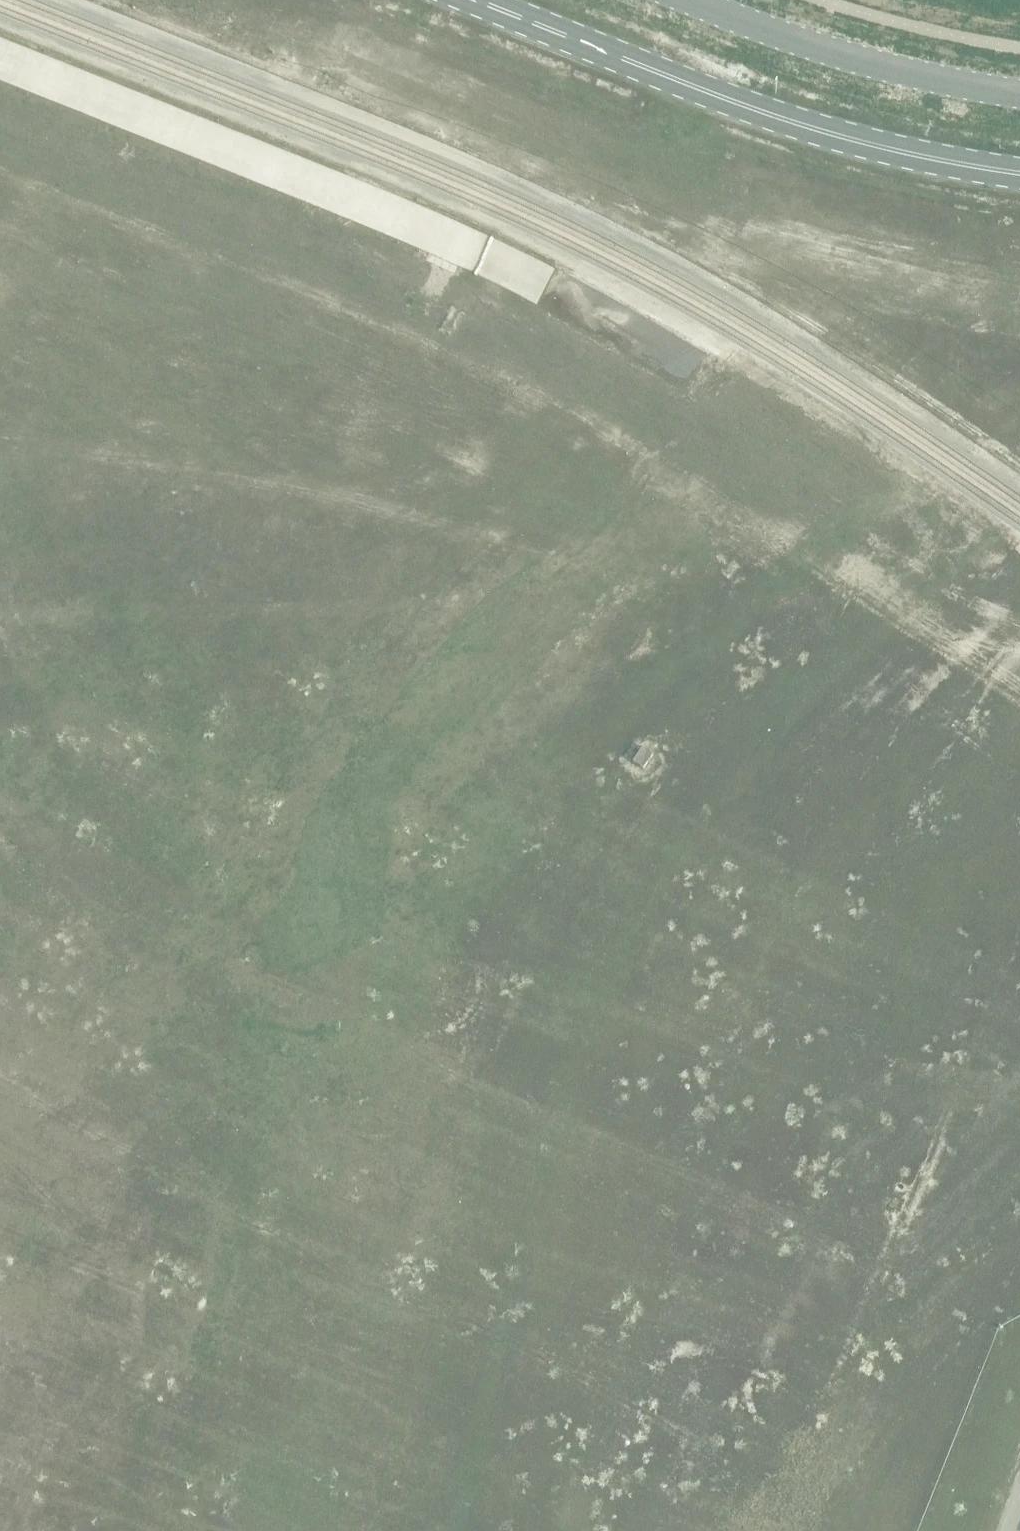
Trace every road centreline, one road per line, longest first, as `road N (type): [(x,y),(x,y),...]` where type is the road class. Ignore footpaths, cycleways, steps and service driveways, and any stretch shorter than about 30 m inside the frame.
road 1 (secondary): [(1019,176),(871,146),(704,91),(476,0)]
road 2 (unclassified): [(1019,93),(863,60),(702,0)]

